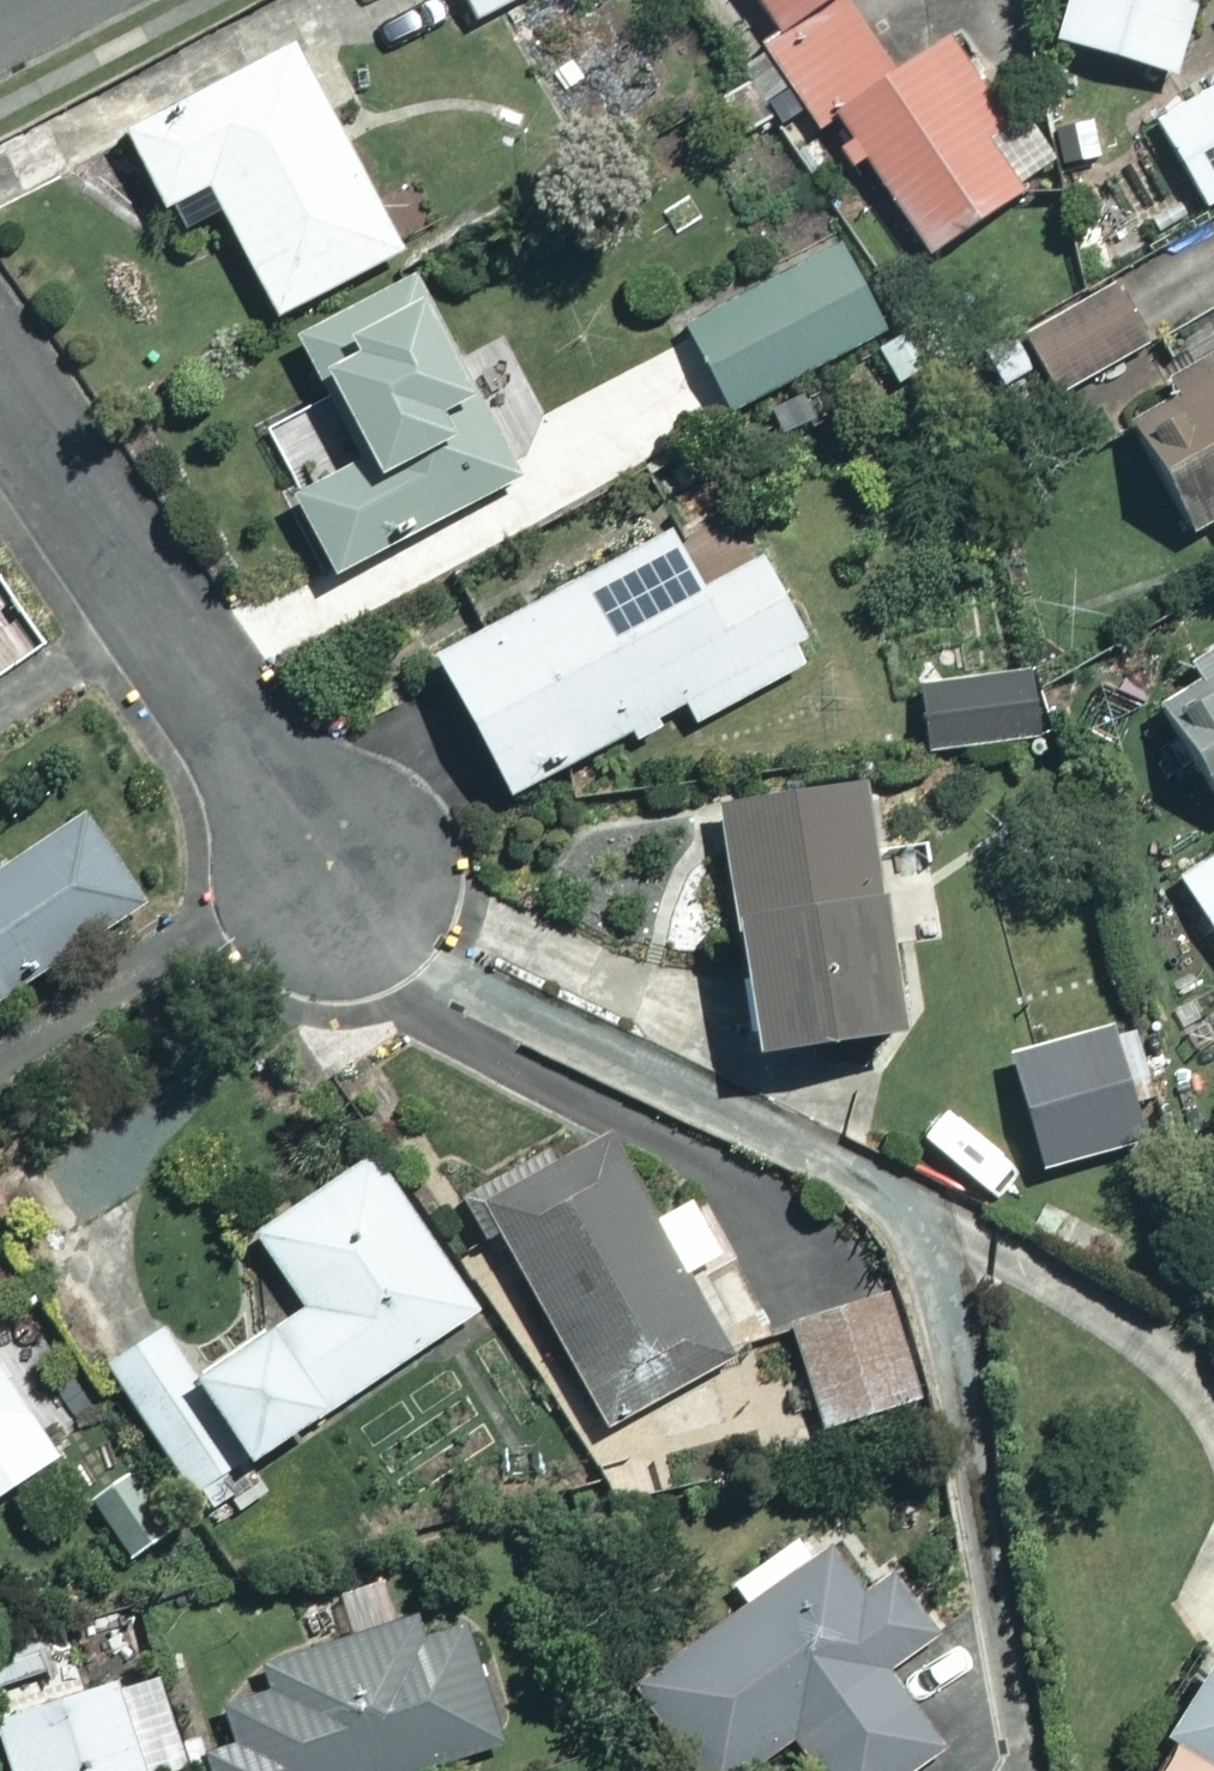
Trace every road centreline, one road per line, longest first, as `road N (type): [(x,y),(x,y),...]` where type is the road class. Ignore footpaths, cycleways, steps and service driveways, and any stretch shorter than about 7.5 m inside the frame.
road 1 (residential): [(0,374),(343,876)]

